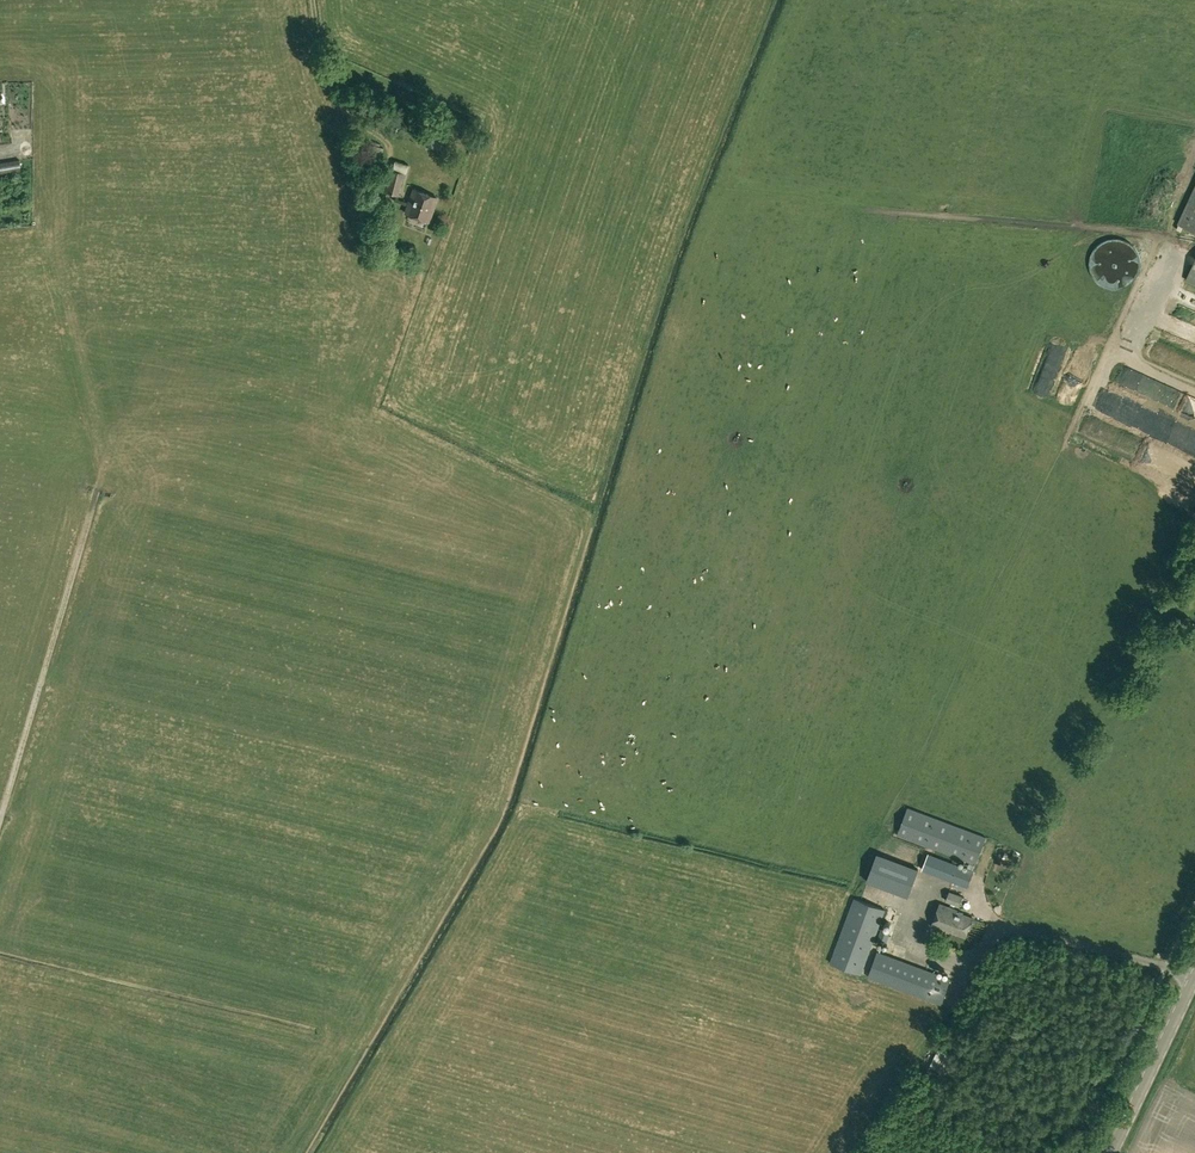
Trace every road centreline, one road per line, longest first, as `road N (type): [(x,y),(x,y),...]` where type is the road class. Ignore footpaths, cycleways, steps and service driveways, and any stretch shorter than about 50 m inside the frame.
road 1 (secondary): [(1111,1152),(1194,976)]

